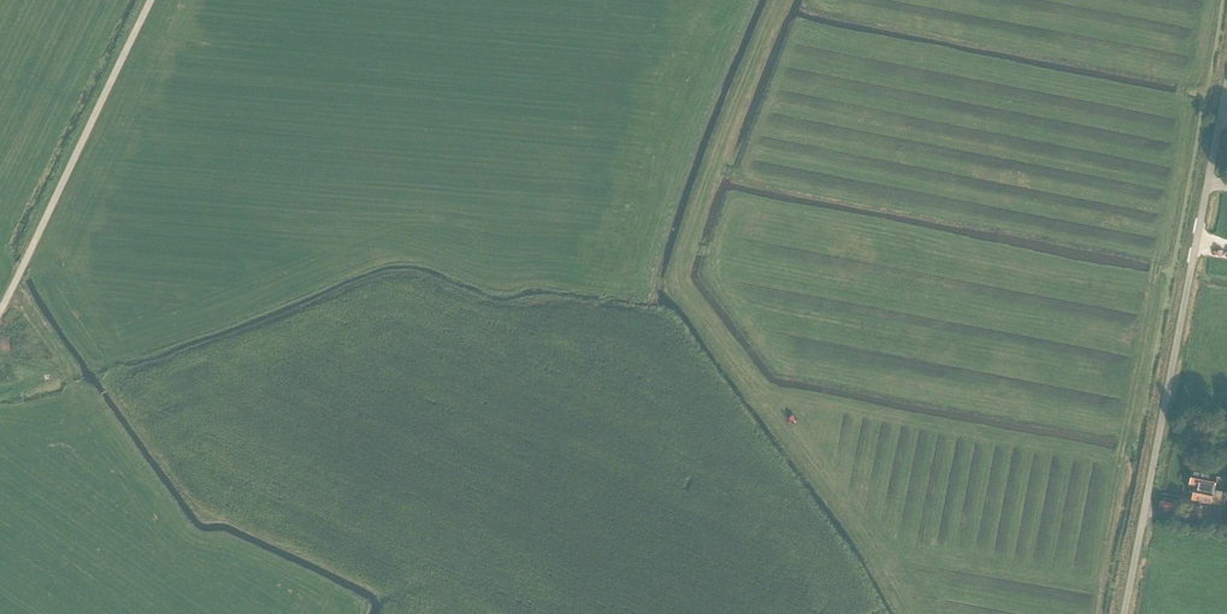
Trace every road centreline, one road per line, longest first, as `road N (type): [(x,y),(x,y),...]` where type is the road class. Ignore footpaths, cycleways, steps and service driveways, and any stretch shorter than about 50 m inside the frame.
road 1 (unclassified): [(1124,613),(1226,85)]

